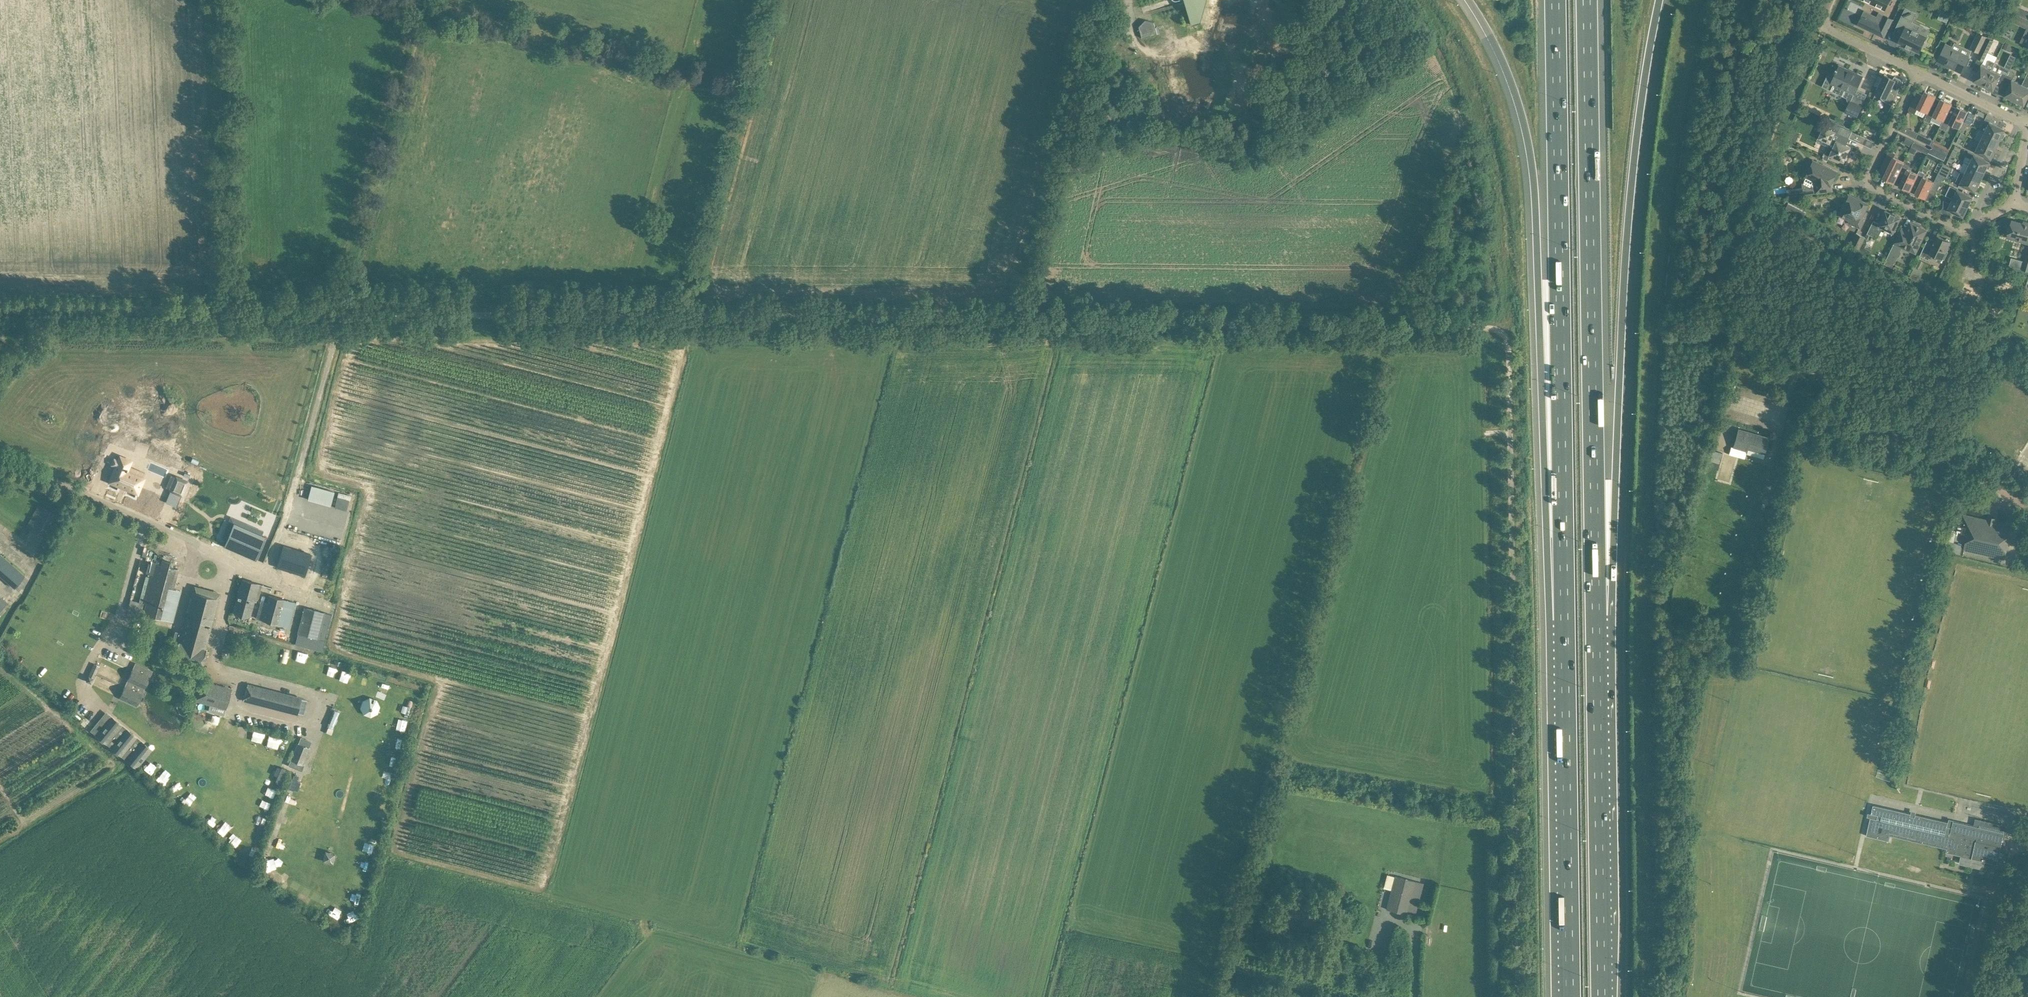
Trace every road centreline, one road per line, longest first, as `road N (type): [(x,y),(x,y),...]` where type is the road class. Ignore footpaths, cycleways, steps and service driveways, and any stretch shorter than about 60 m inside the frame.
road 1 (track): [(0,311),(1482,329)]
road 2 (unclassified): [(1522,996),(1510,349),(1501,332),(1482,329)]
road 3 (motorway): [(1468,0),(1514,90),(1530,155),(1547,497),(1564,619)]
road 4 (track): [(1967,467),(1781,350),(1707,332),(1702,322),(1819,25)]
road 5 (motorway): [(1596,618),(1615,495),(1624,203),(1660,0)]
road 6 (motorway): [(1556,0),(1564,619)]
road 7 (motorway): [(1596,618),(1586,0)]
road 8 (motorway): [(1602,996),(1596,618)]
road 9 (motorway): [(1564,619),(1569,996)]
road 10 (track): [(2027,353),(1748,204)]
road 11 (residential): [(232,562),(0,458)]
road 12 (residential): [(1971,228),(1870,183),(1870,168),(1917,73)]
road 13 (track): [(283,531),(337,317)]
road 14 (residential): [(232,562),(268,572),(283,531),(324,544),(325,560),(294,628)]
road 15 (residential): [(1917,73),(1819,25),(1831,0)]

